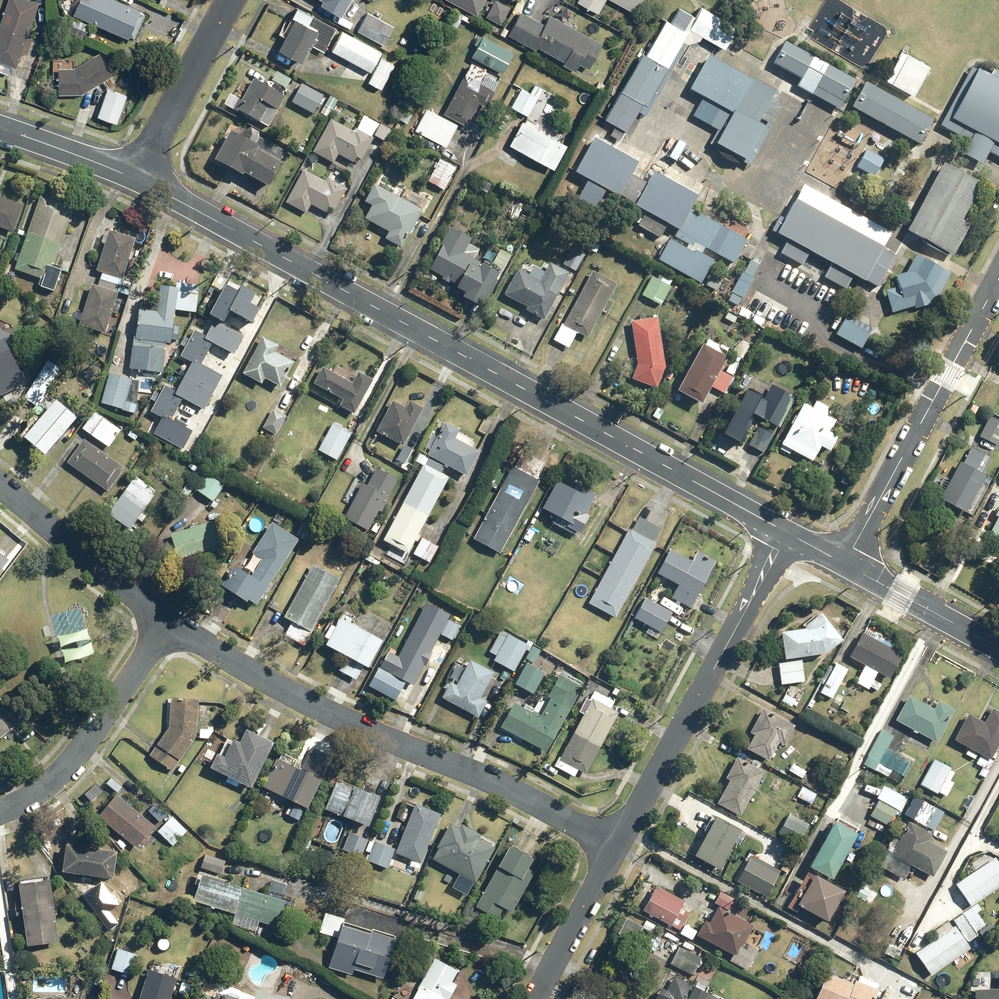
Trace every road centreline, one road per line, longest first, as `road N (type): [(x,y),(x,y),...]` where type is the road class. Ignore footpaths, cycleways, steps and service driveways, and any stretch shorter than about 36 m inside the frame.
road 1 (residential): [(136,179),(786,532)]
road 2 (residential): [(165,621),(339,716),(476,771),(616,846)]
road 3 (residential): [(616,846),(786,532)]
road 4 (residential): [(843,561),(998,276)]
road 5 (residential): [(165,621),(79,750),(44,785),(0,810)]
road 6 (residential): [(0,487),(165,621)]
road 7 (residential): [(136,179),(233,0)]
road 8 (residential): [(843,561),(998,647)]
road 9 (residential): [(533,998),(616,846)]
road 10 (residential): [(0,128),(136,179)]

